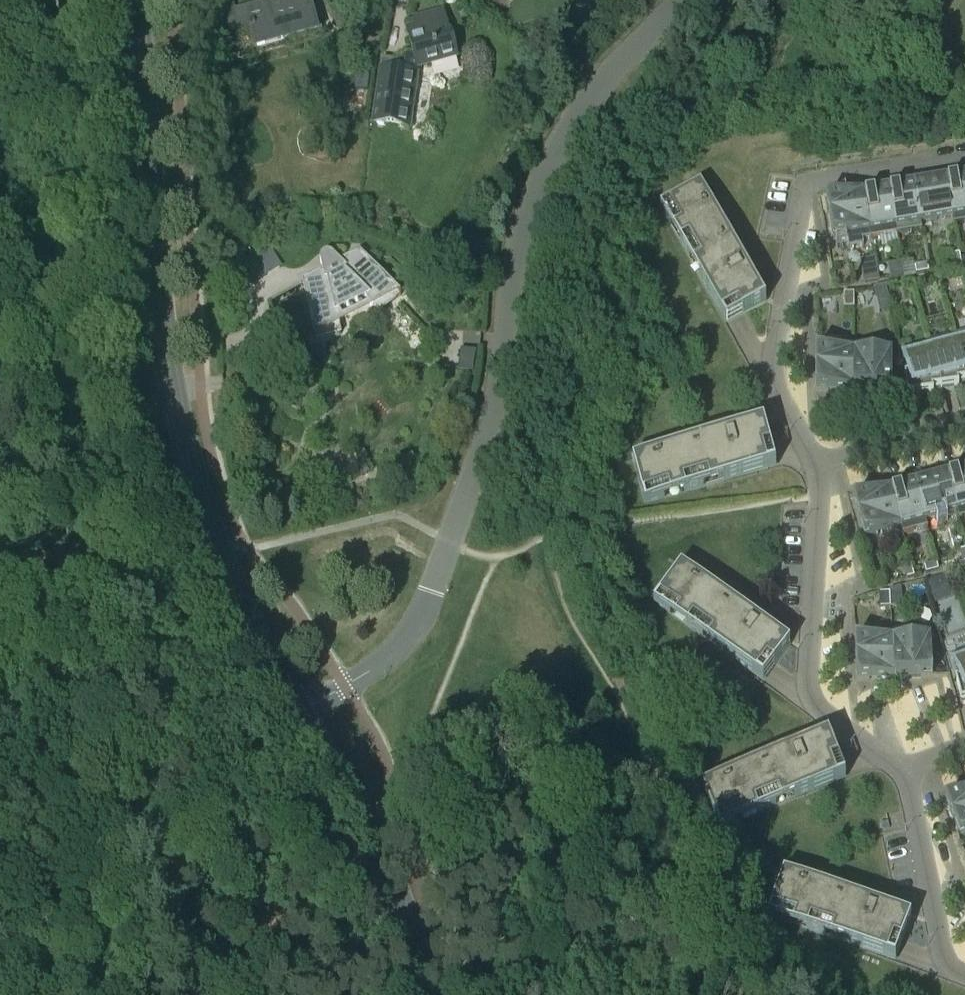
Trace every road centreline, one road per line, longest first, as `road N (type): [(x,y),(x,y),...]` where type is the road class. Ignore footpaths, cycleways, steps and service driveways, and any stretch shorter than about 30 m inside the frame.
road 1 (residential): [(300,710),(378,665),(418,619),(493,414),(512,277),(534,198),(576,115),(684,0)]
road 2 (residential): [(300,710),(233,584),(188,459),(163,331),(137,0)]
road 3 (residential): [(814,462),(774,377),(804,188),(817,178),(964,154)]
road 4 (residential): [(898,768),(821,709),(810,690),(814,462)]
road 5 (residential): [(425,994),(391,869),(300,710)]
road 6 (residential): [(964,974),(943,951),(909,786),(898,768)]
road 7 (residential): [(814,462),(964,421)]

